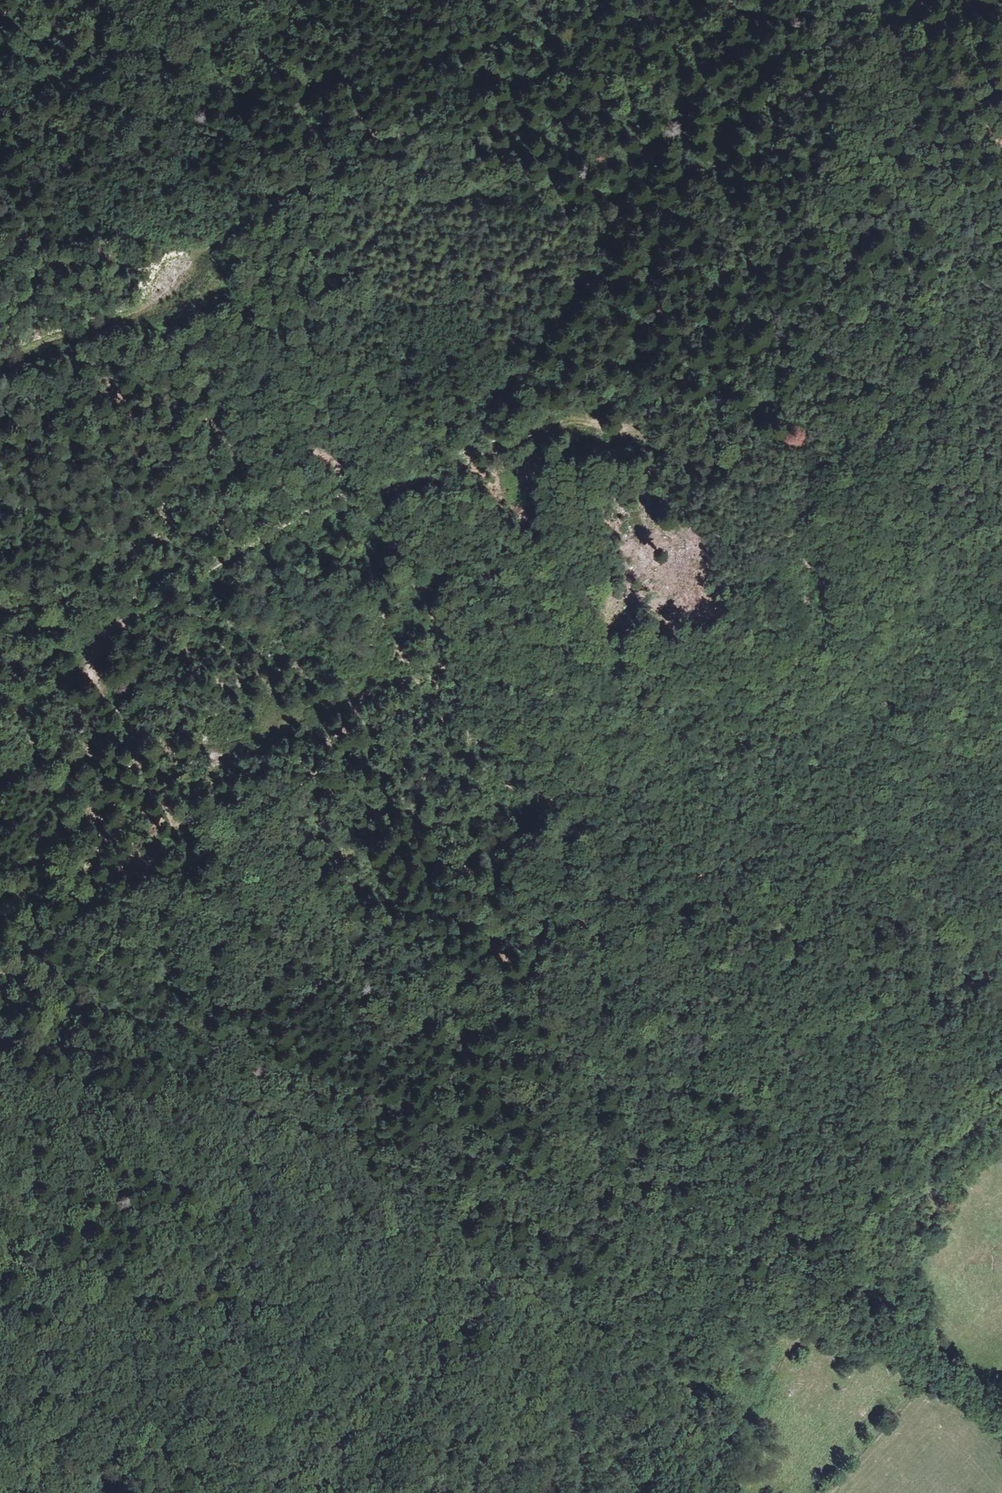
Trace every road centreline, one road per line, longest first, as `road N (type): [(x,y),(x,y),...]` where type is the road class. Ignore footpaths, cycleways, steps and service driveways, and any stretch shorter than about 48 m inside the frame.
road 1 (track): [(0,366),(140,317),(210,247)]

